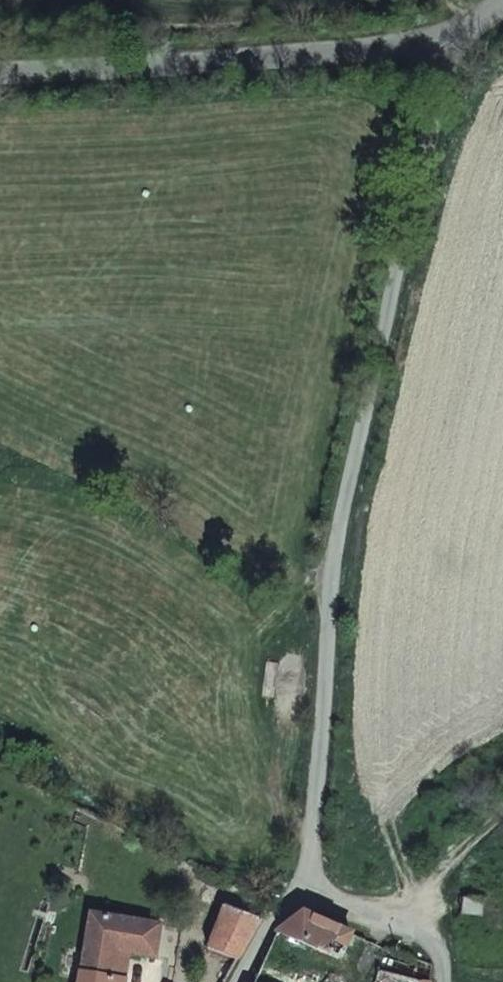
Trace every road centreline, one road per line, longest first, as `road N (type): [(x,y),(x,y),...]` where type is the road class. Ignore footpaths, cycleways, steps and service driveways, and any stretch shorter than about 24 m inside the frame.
road 1 (unclassified): [(443,41),(331,580),(309,887)]
road 2 (unclassified): [(0,75),(443,41)]
road 3 (residential): [(309,887),(435,948),(442,981)]

